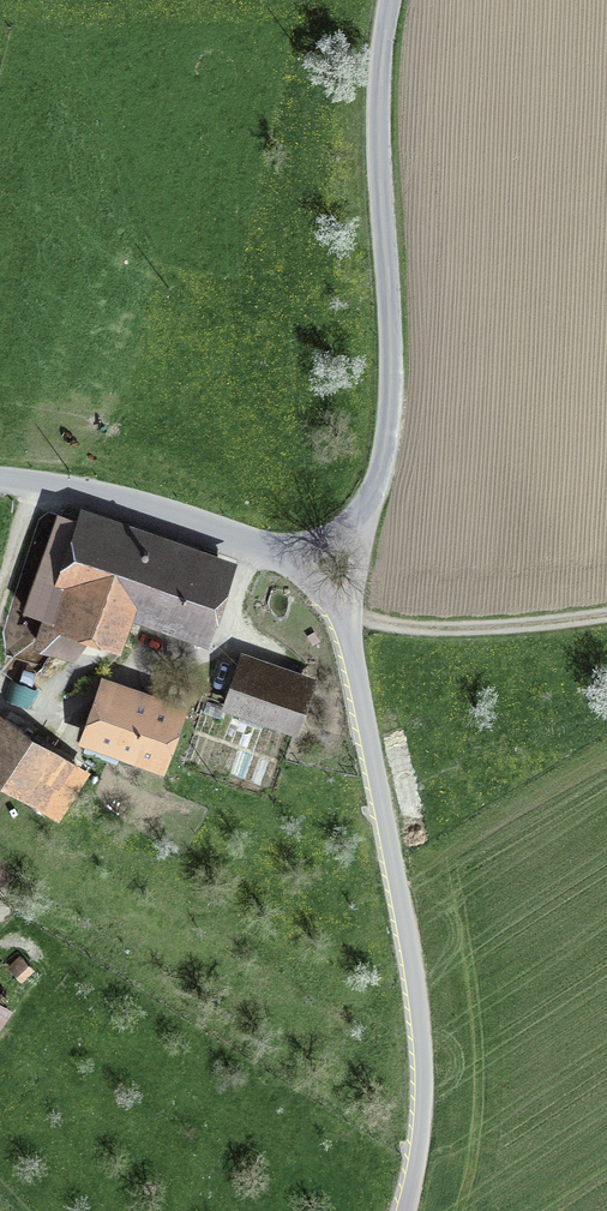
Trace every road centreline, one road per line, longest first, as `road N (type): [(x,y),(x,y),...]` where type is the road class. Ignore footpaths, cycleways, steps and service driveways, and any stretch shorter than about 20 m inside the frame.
road 1 (unclassified): [(405,1210),(422,1074),(417,1009),(348,619)]
road 2 (unclassified): [(390,0),(378,122),(393,367),(386,447),(368,507)]
road 3 (unclassified): [(264,548),(135,501),(0,478)]
road 4 (track): [(606,618),(403,628),(348,619)]

